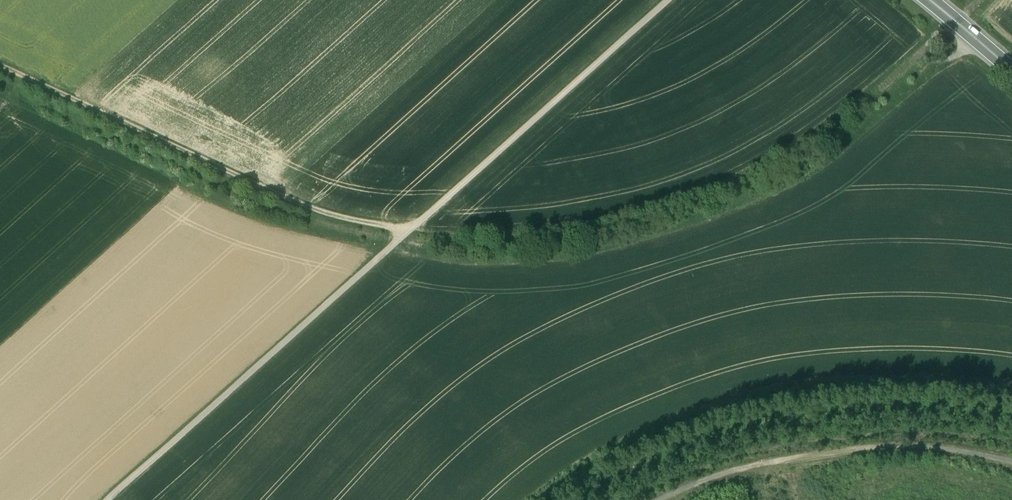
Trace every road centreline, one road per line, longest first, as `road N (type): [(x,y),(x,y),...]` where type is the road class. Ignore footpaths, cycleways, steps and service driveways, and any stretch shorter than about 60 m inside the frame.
road 1 (unclassified): [(669,0),(108,499)]
road 2 (track): [(409,231),(327,215),(0,67)]
road 3 (track): [(1011,460),(916,448),(872,451),(729,475),(662,499)]

